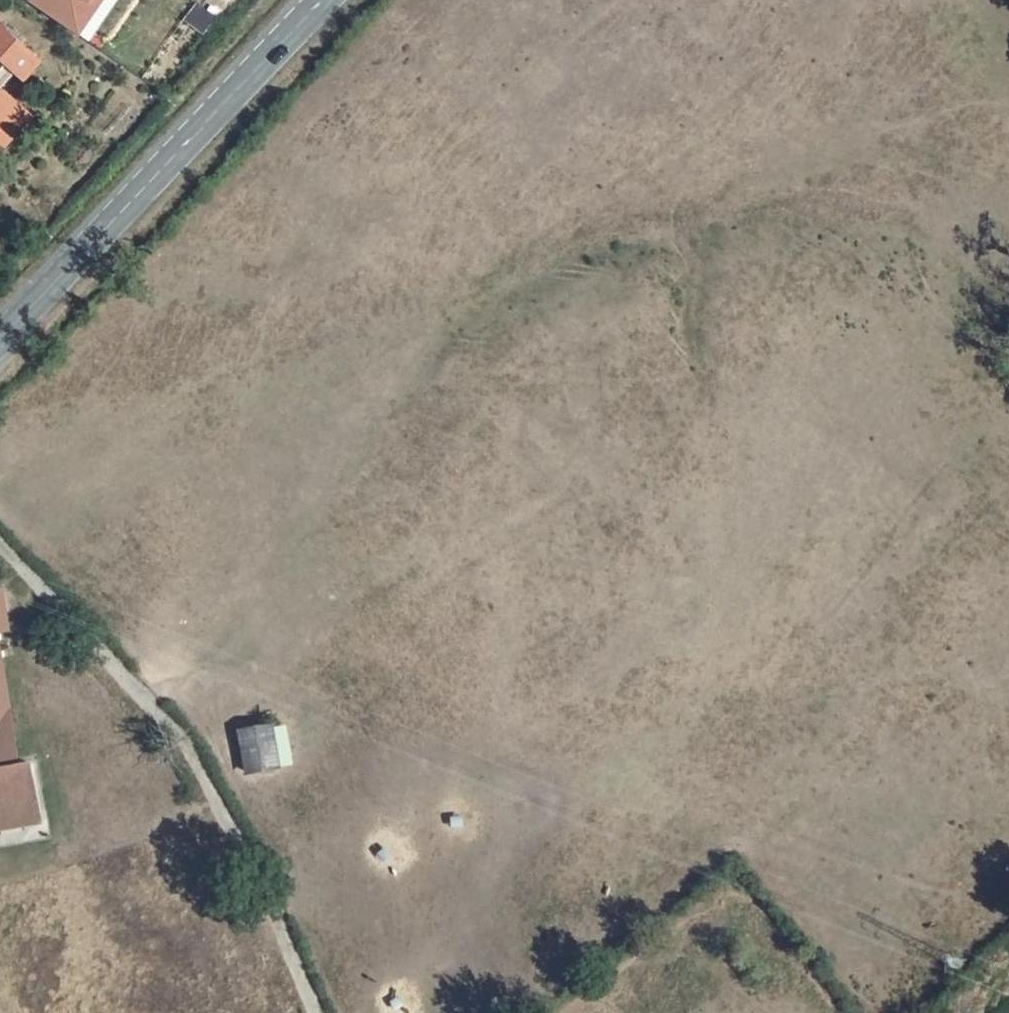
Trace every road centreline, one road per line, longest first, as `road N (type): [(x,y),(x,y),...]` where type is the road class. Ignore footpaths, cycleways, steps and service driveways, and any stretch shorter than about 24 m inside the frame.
road 1 (unclassified): [(317,1012),(235,834),(187,752),(0,548)]
road 2 (tertiary): [(324,0),(0,346)]

